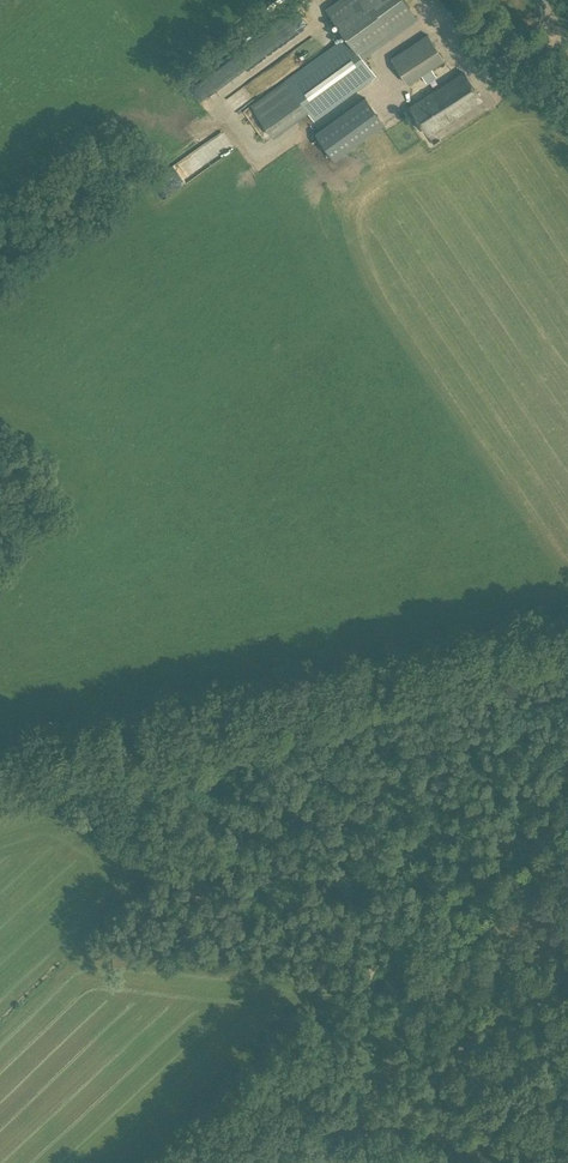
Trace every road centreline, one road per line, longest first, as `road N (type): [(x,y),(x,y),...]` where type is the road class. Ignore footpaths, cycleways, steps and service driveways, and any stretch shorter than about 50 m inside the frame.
road 1 (unclassified): [(0,776),(358,694),(567,634)]
road 2 (track): [(436,1162),(439,1134),(398,1067),(363,978),(539,814),(567,768)]

